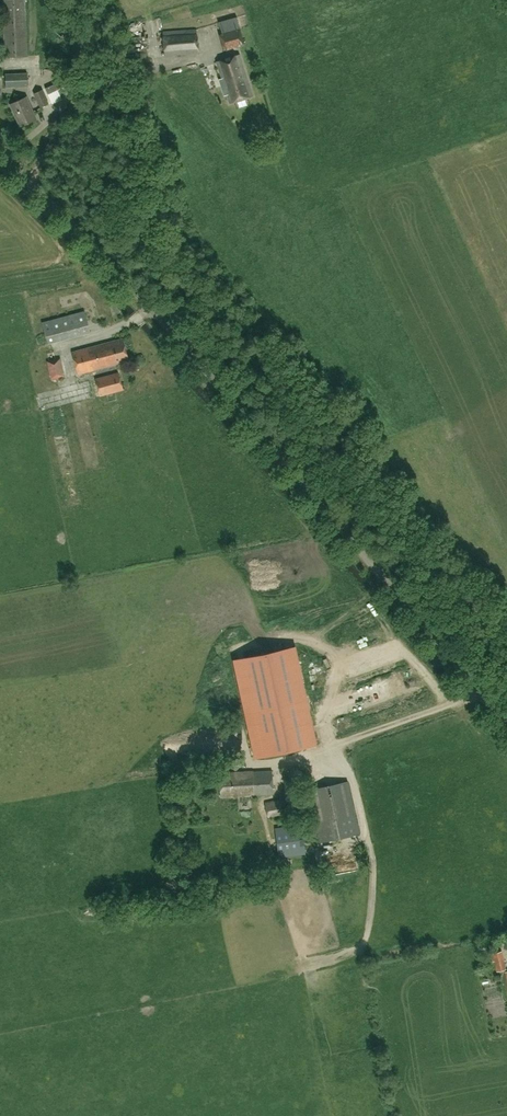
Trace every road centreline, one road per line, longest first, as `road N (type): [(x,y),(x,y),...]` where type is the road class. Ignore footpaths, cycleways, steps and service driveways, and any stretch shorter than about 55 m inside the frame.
road 1 (unclassified): [(506,720),(0,157)]

